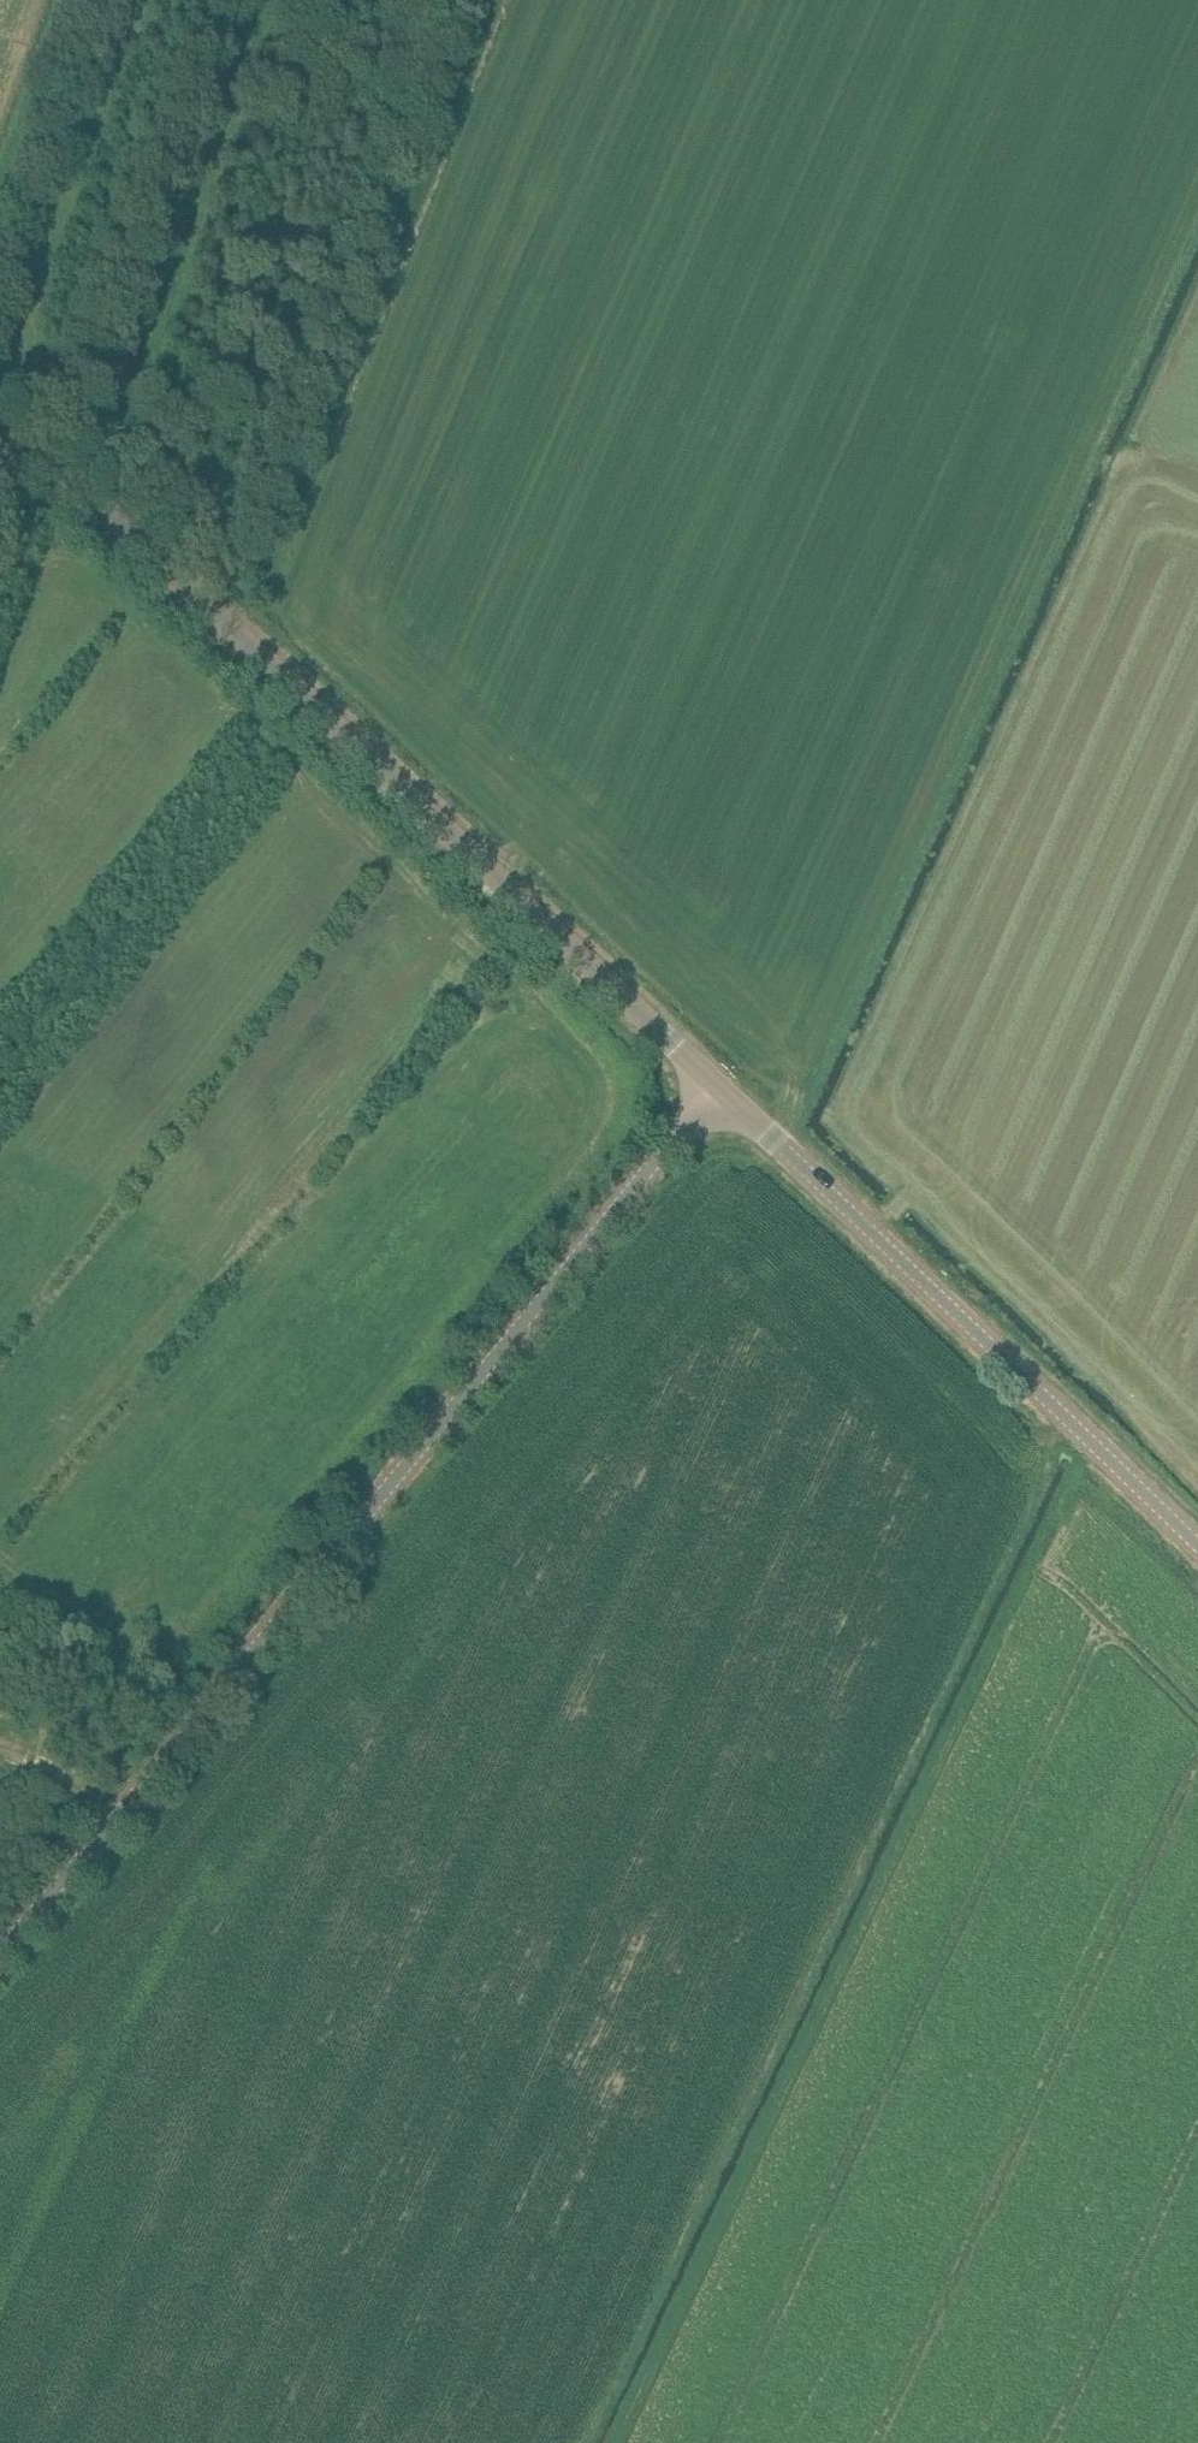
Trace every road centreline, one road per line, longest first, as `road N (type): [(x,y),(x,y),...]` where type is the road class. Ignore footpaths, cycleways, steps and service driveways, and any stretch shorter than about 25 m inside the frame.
road 1 (unclassified): [(0,1951),(720,1090)]
road 2 (tertiary): [(720,1090),(79,489),(0,439)]
road 3 (tertiary): [(1197,1553),(720,1090)]
road 4 (track): [(0,375),(134,0)]

